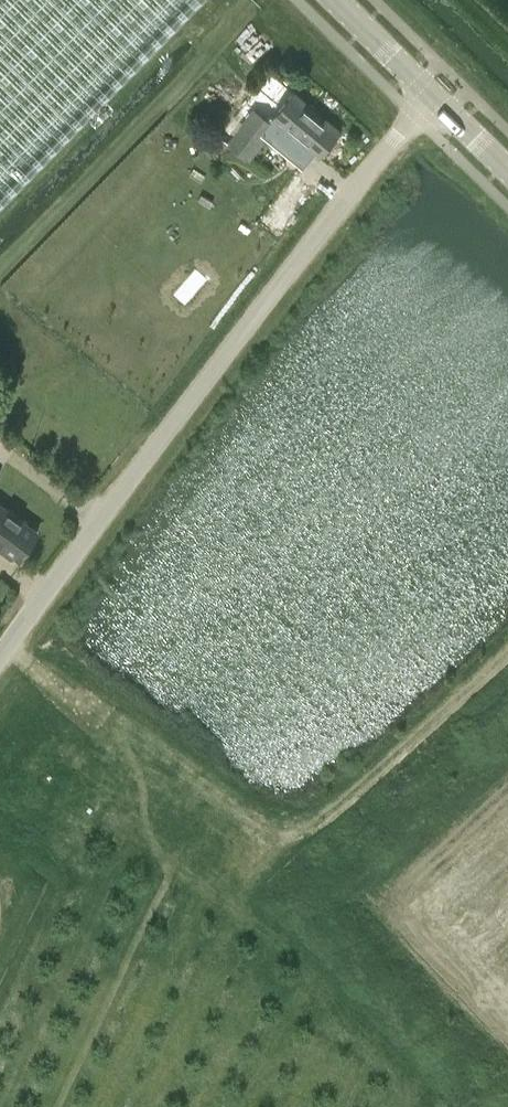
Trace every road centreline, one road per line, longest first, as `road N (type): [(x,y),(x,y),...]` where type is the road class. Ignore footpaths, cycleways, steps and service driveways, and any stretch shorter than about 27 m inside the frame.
road 1 (unclassified): [(0,664),(349,191),(434,99)]
road 2 (tertiary): [(334,0),(434,99)]

